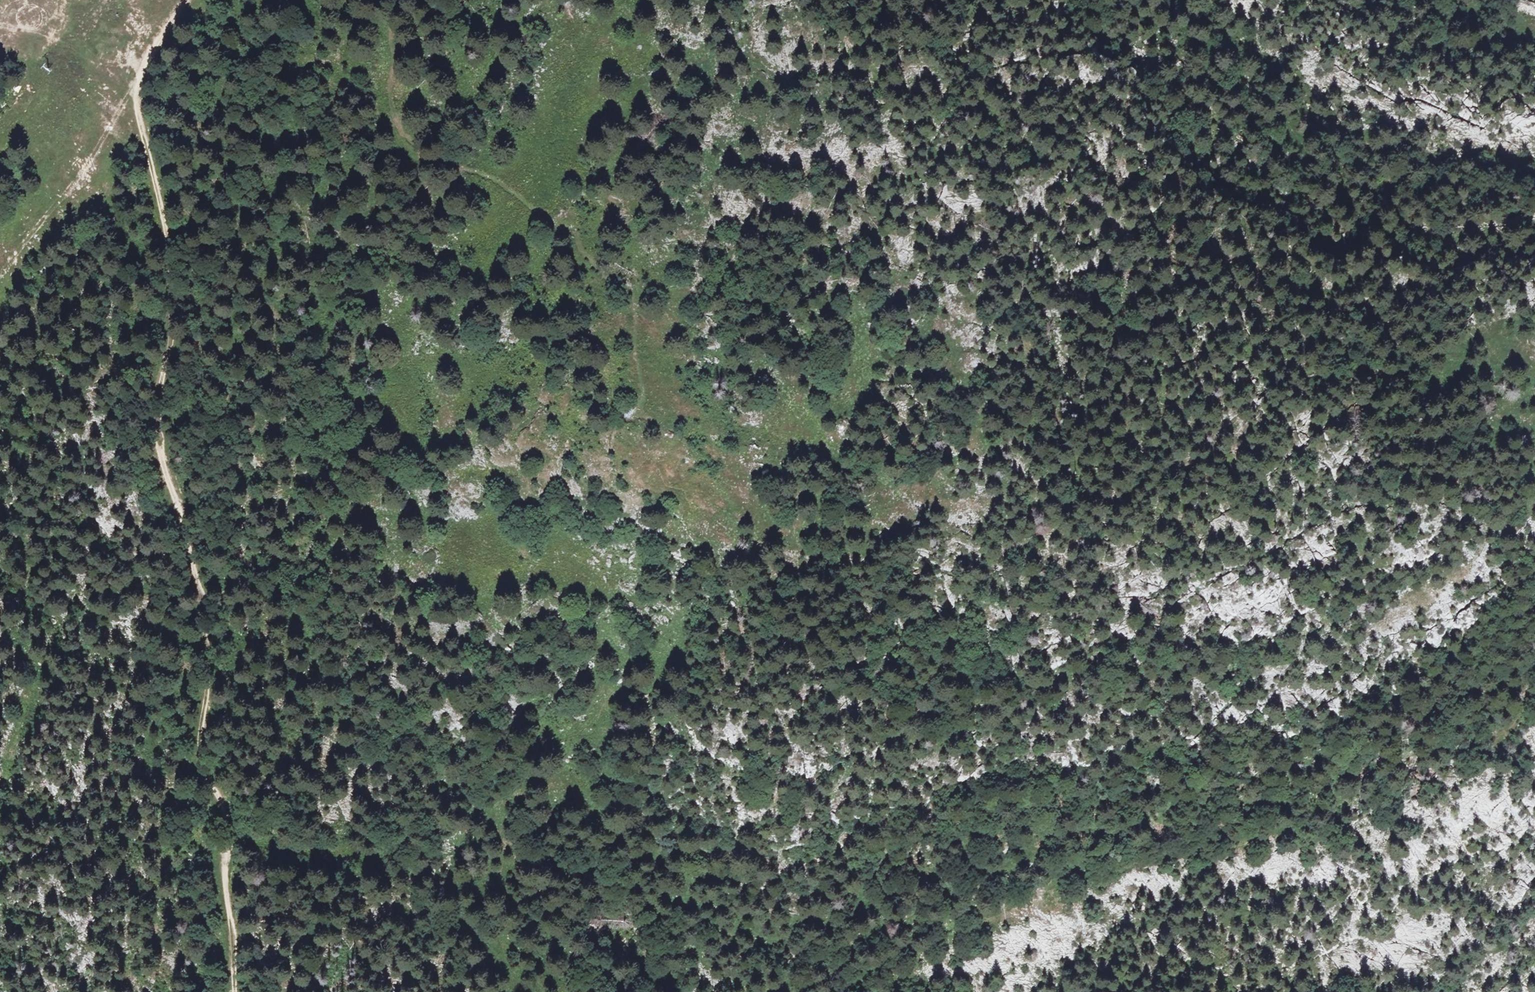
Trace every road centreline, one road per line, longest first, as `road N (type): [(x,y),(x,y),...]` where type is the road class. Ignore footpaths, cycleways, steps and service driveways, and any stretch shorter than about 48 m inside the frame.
road 1 (track): [(228,991),(231,835),(203,748),(208,615),(162,455),(159,387),(173,361),(138,83)]
road 2 (track): [(0,291),(138,83)]
road 3 (track): [(138,83),(52,37),(0,26)]

